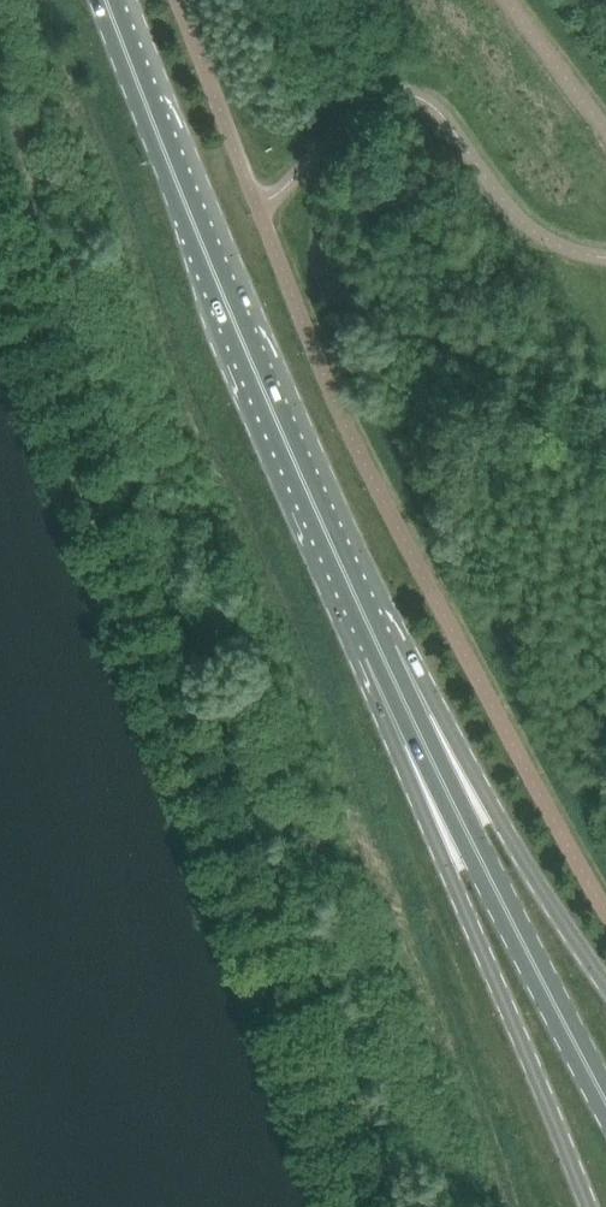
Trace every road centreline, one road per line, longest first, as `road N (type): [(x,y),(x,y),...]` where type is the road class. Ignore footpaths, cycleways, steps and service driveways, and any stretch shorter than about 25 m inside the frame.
road 1 (primary): [(380,648),(201,232),(112,0)]
road 2 (primary): [(380,648),(444,856),(592,1206)]
road 3 (primary): [(605,1095),(380,648)]
road 4 (primary): [(605,979),(380,648)]

